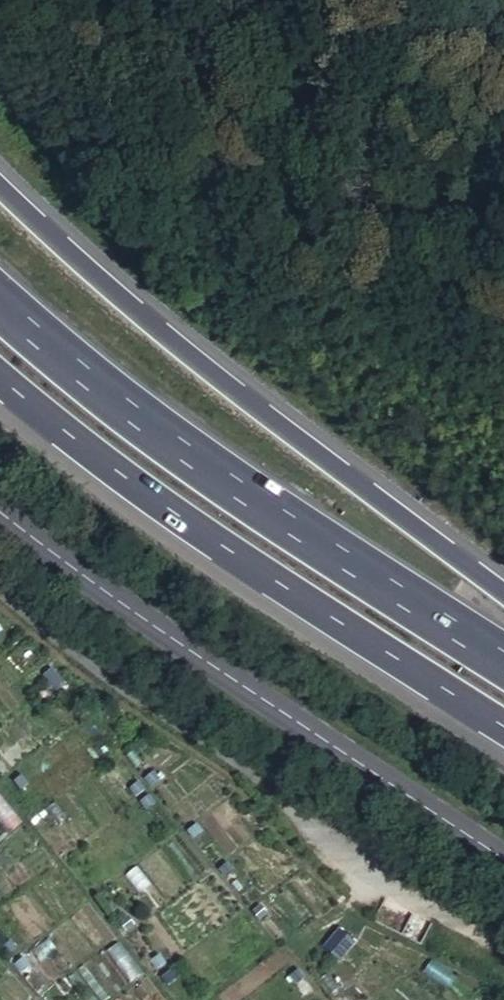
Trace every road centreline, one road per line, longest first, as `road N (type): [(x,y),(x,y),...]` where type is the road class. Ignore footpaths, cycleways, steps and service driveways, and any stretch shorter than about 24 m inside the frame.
road 1 (trunk): [(503,590),(98,277),(0,186)]
road 2 (trunk): [(503,655),(147,420),(0,297)]
road 3 (trunk): [(0,374),(157,497),(503,722)]
road 4 (secondary): [(0,514),(503,859)]

